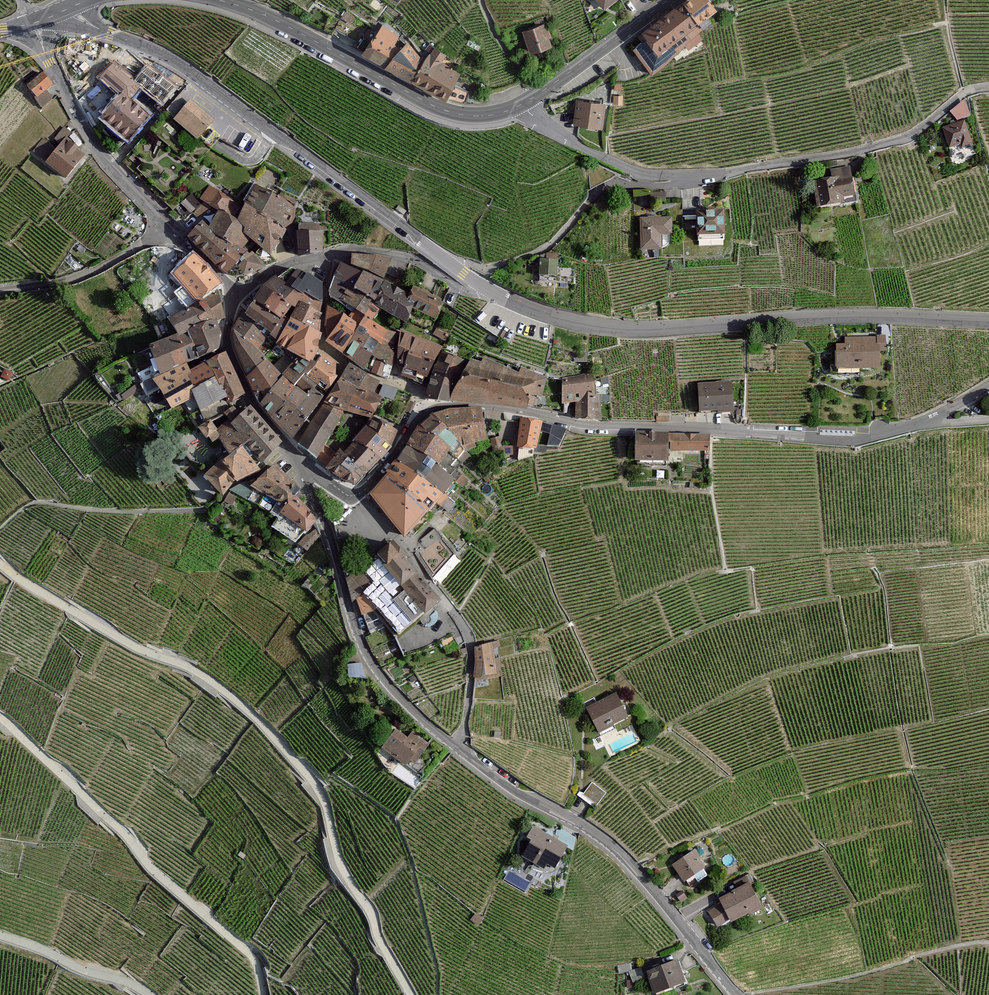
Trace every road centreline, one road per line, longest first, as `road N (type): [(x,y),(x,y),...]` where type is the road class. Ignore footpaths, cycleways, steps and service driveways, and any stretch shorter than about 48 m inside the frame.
road 1 (residential): [(356,496),(401,455),(427,412),(451,406),(483,404),(574,423),(859,441),(927,420),(988,387)]
road 2 (track): [(412,994),(344,873),(325,801),(257,718),(195,671),(142,651),(0,561)]
road 3 (tertiary): [(988,322),(831,317),(613,331),(500,294)]
road 4 (tertiary): [(451,264),(174,59),(111,35),(71,7)]
road 5 (track): [(263,994),(247,953),(0,718)]
road 6 (unclassified): [(456,749),(623,854),(738,994)]
road 7 (unclassified): [(306,468),(365,656),(456,749)]
road 8 (tertiary): [(514,109),(454,113),(255,11),(217,0)]
road 9 (unclassified): [(687,176),(843,156),(903,139),(988,88)]
road 10 (residential): [(356,496),(408,547),(468,636),(469,701),(456,749)]
road 11 (residential): [(232,290),(346,250),(424,262),(461,289),(500,294)]
road 12 (unclassified): [(451,264),(522,259),(552,247),(611,186),(674,185),(687,176)]
road 13 (residential): [(32,20),(93,144),(171,230)]
road 14 (residential): [(232,290),(230,343),(258,407),(306,468)]
road 15 (tertiary): [(671,0),(514,109)]
road 16 (unclassified): [(514,109),(627,168),(687,176)]
road 17 (unclassified): [(0,292),(86,275),(171,230)]
road 18 (track): [(0,937),(149,994)]

